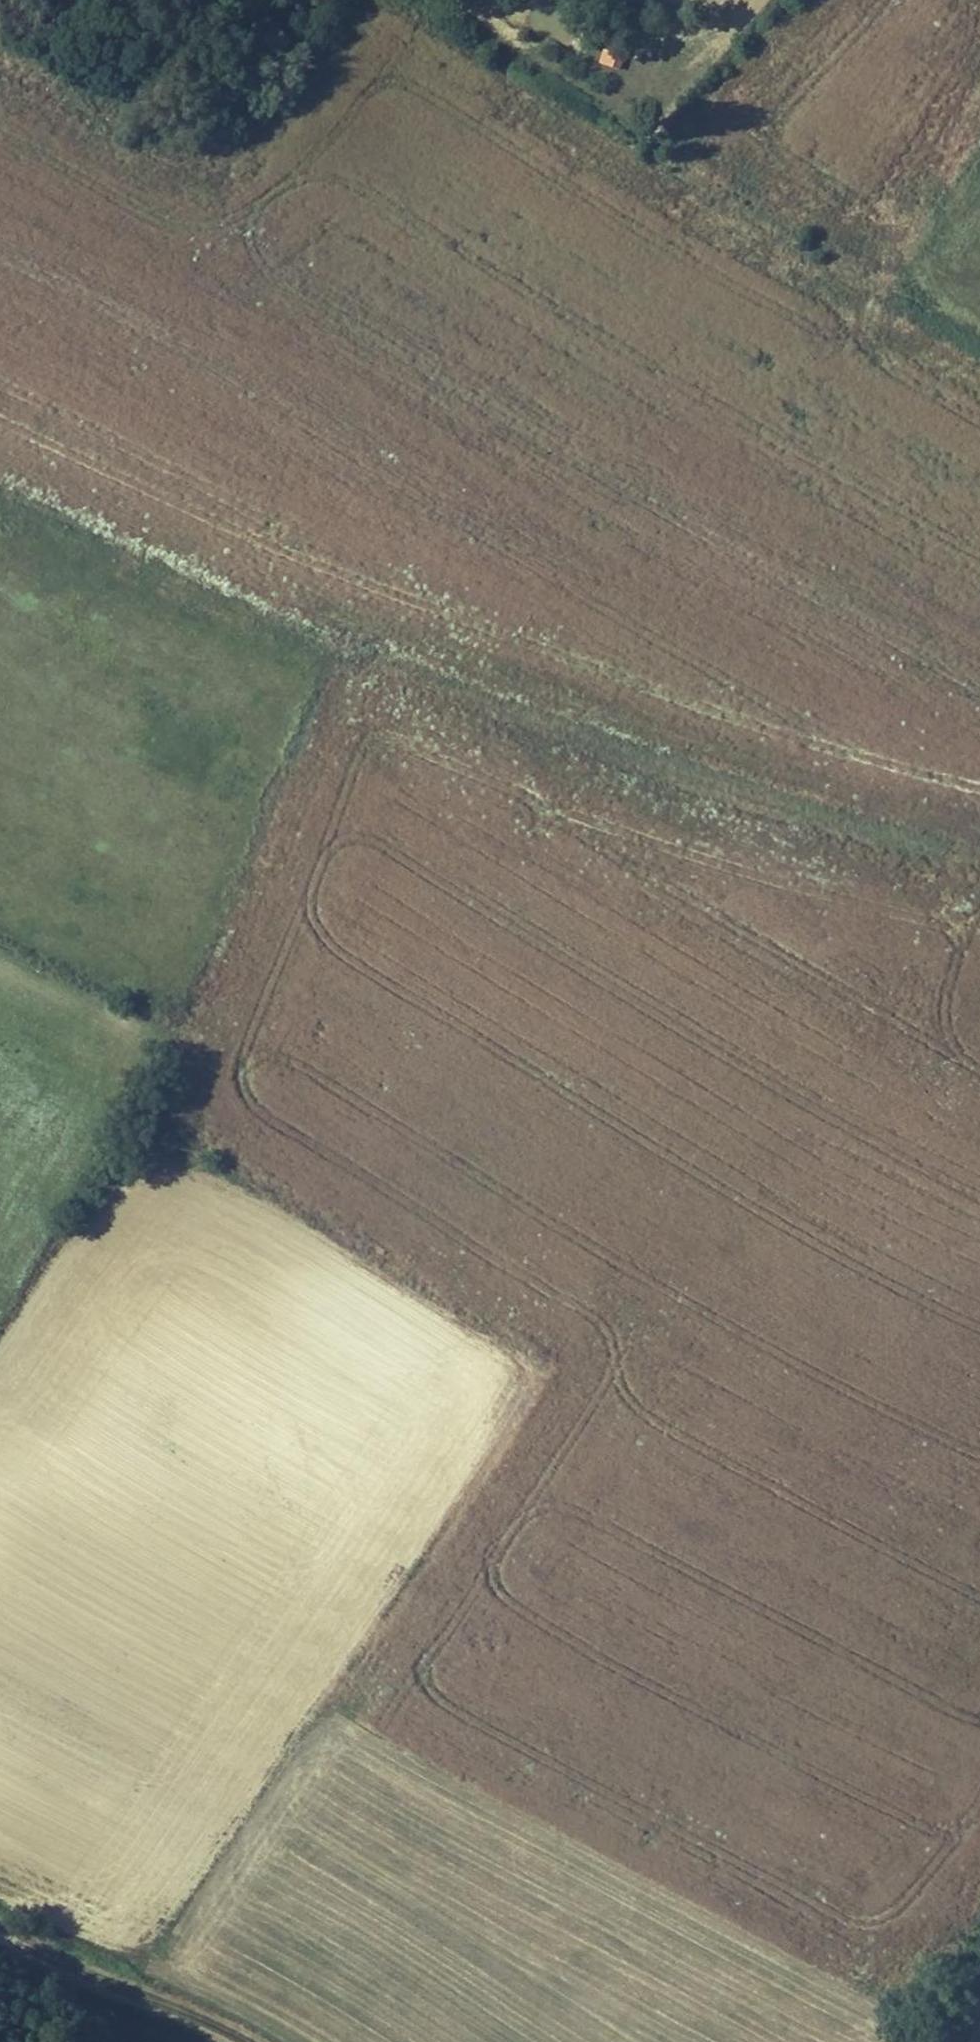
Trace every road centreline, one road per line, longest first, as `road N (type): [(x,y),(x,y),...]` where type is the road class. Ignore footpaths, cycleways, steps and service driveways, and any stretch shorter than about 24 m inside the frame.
road 1 (track): [(245,2041),(0,1933)]

